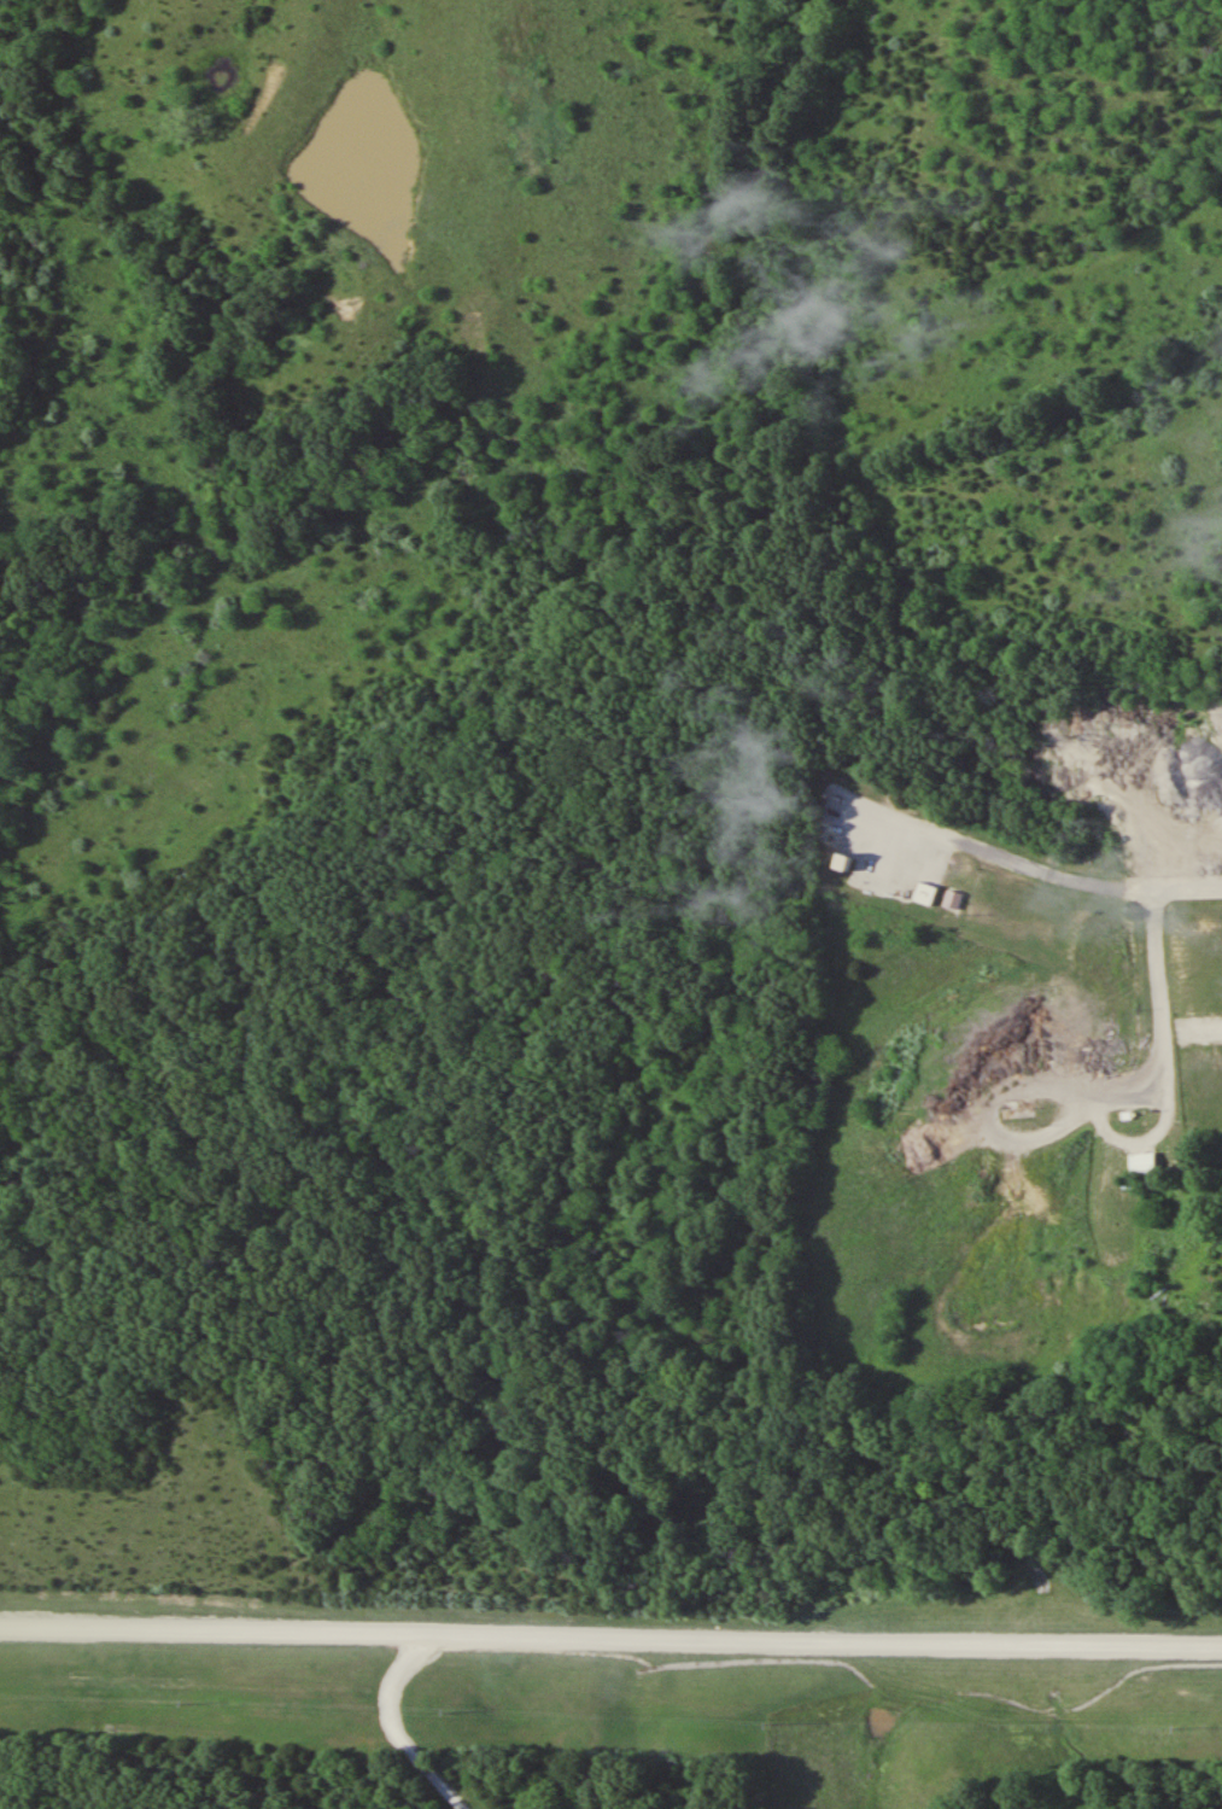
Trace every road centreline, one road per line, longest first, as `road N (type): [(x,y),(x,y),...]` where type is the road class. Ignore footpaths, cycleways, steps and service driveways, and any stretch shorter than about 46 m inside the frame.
road 1 (residential): [(0,1632),(1221,1646)]
road 2 (residential): [(1221,888),(1098,886),(1043,874),(981,845),(954,845)]
road 3 (residential): [(1056,1130),(1083,1085),(983,1084),(977,1108),(993,1130),(1056,1130)]
road 4 (residential): [(1156,891),(1162,1069),(1083,1085)]

